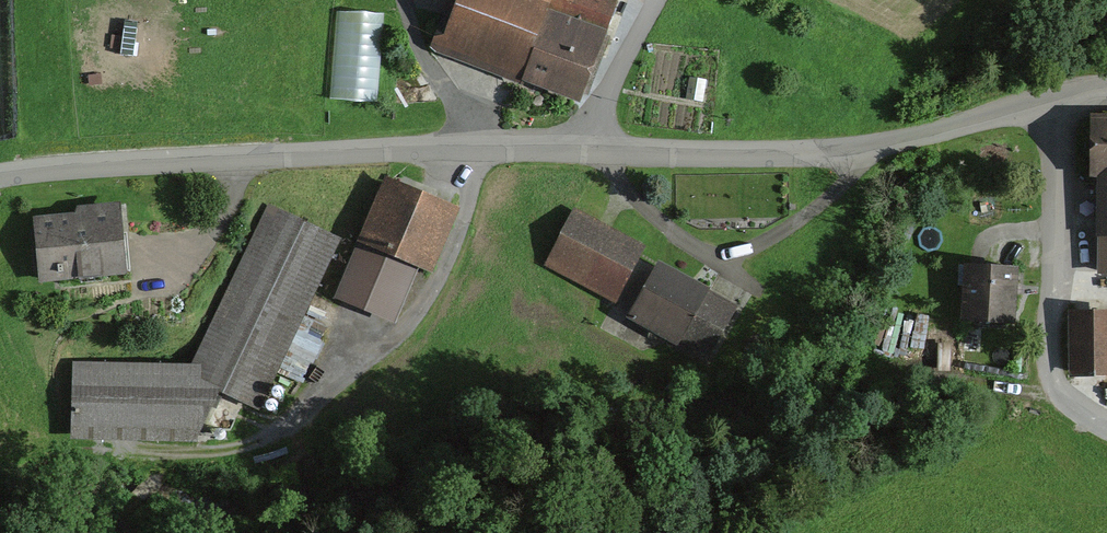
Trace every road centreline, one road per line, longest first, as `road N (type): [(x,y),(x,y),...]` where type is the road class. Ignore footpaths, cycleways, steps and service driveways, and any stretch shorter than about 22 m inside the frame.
road 1 (unclassified): [(0,177),(208,154),(590,146)]
road 2 (unclassified): [(590,146),(853,149),(1106,86)]
road 3 (unclassified): [(657,0),(590,146)]

